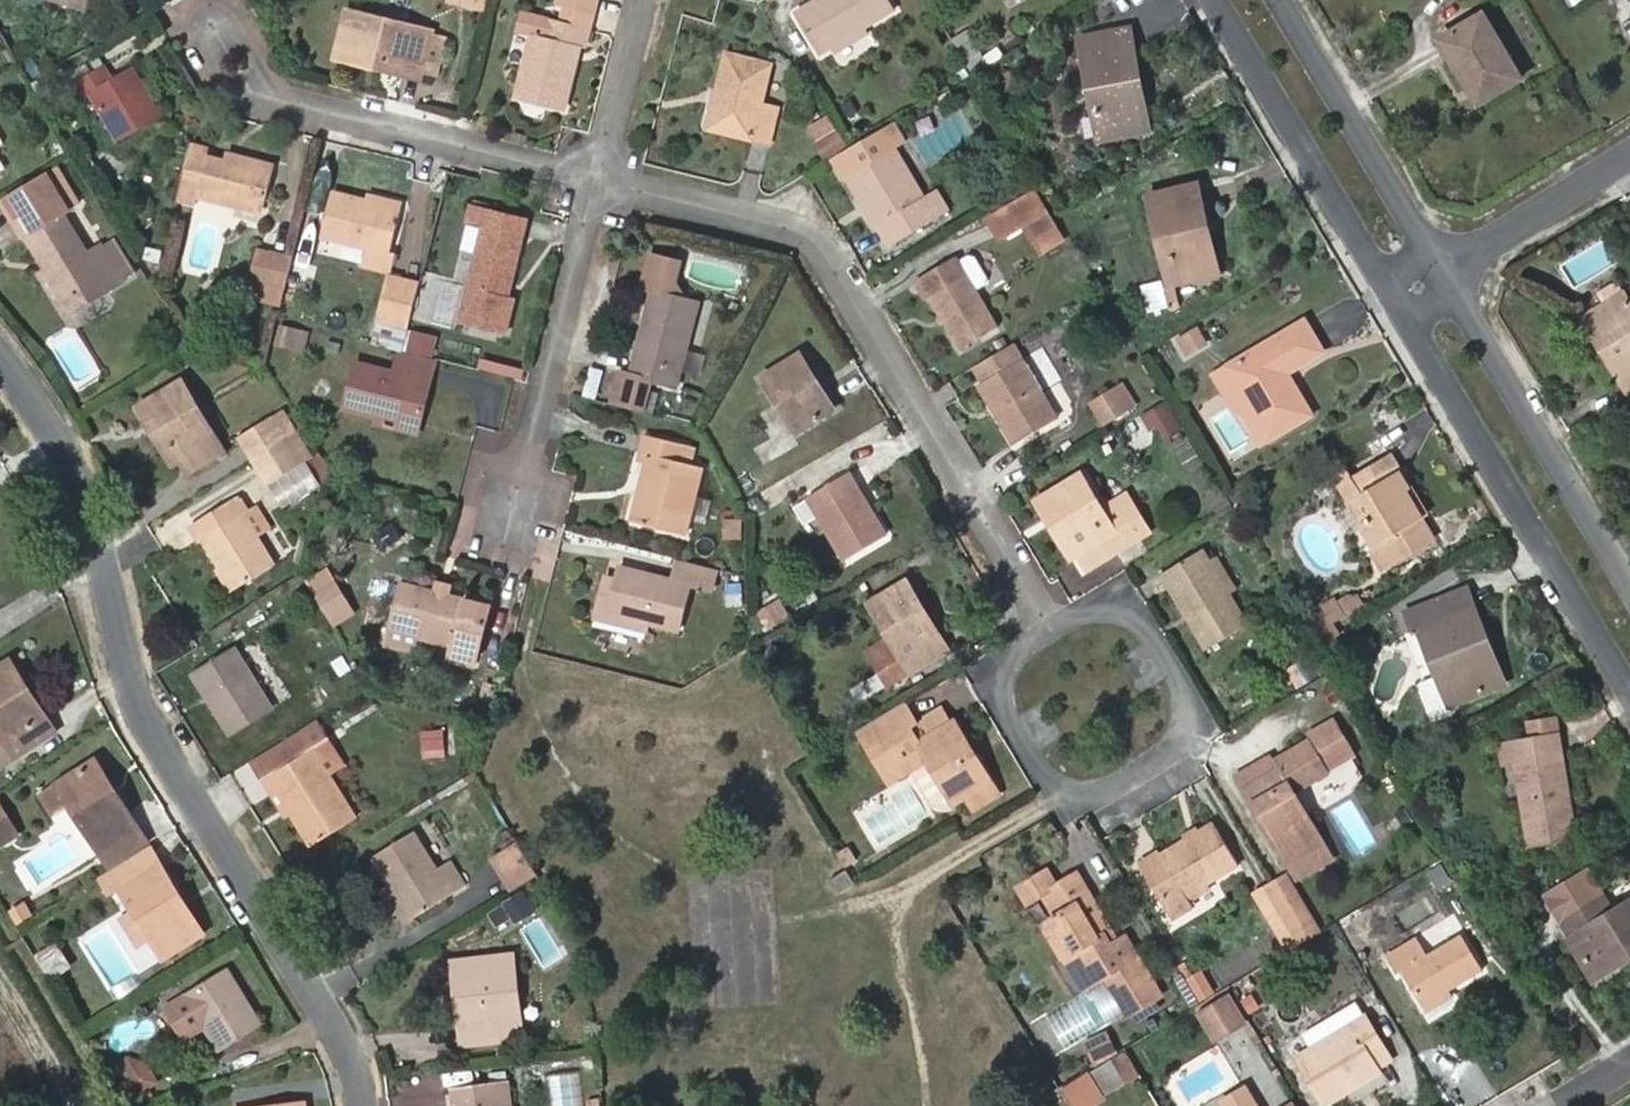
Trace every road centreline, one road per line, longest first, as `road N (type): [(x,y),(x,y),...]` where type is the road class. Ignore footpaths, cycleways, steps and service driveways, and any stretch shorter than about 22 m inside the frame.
road 1 (residential): [(0,356),(86,496),(121,647),(150,728),(332,1022),(360,1105)]
road 2 (residential): [(602,182),(801,232),(824,248),(1048,629)]
road 3 (residential): [(1048,629),(1105,597),(1133,604),(1189,702),(1186,734),(1085,796),(1055,786),(998,689),(1005,656)]
road 4 (residential): [(1393,301),(1629,696)]
road 5 (residential): [(231,56),(287,97),(602,182)]
road 6 (residential): [(1629,573),(1449,267)]
road 7 (residential): [(1211,0),(1393,301)]
road 8 (residential): [(602,182),(519,521)]
road 9 (residential): [(1449,267),(1288,0)]
road 10 (residential): [(1449,267),(1629,164)]
road 11 (residential): [(644,0),(602,182)]
road 12 (track): [(0,968),(85,1105)]

